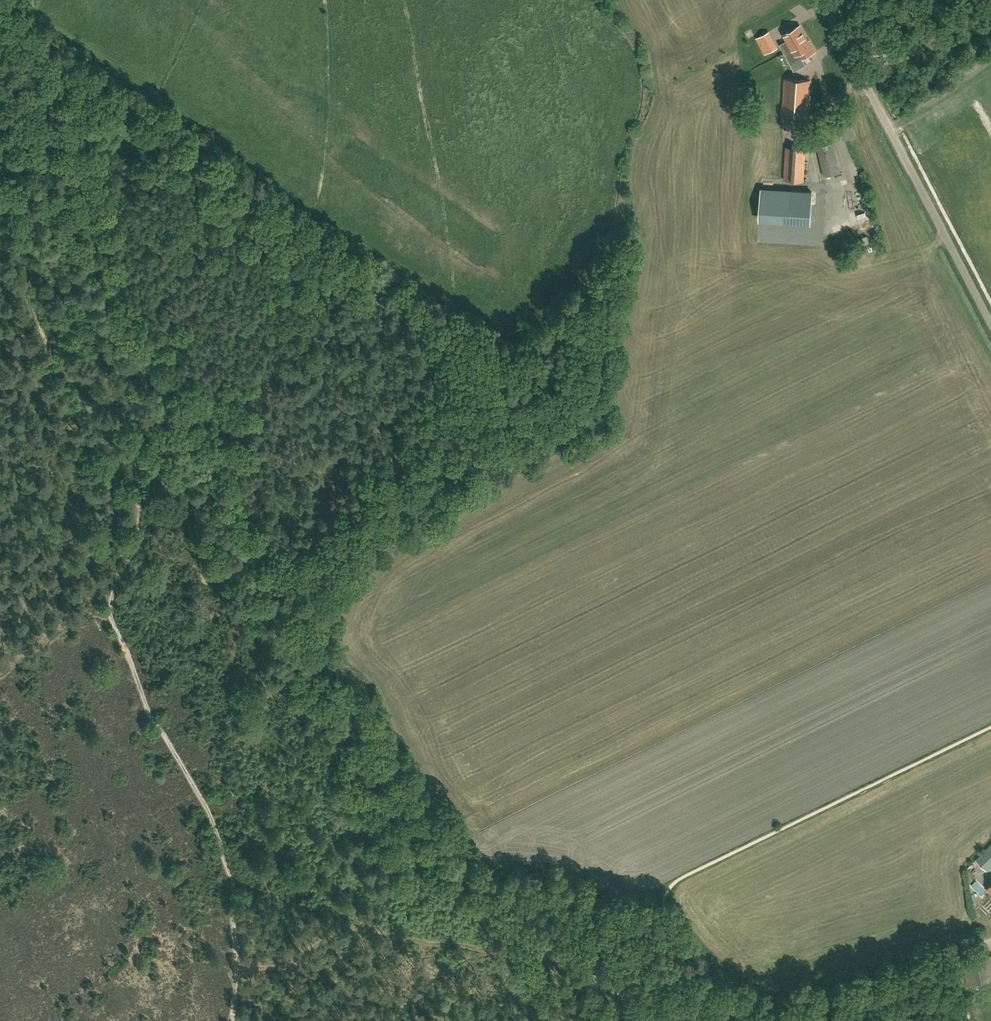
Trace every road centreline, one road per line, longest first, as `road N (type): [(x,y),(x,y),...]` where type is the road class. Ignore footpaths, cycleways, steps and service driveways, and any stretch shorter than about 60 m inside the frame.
road 1 (track): [(226,1020),(234,895),(212,824),(107,613),(137,546),(131,444),(160,453)]
road 2 (unclassified): [(990,324),(819,0)]

